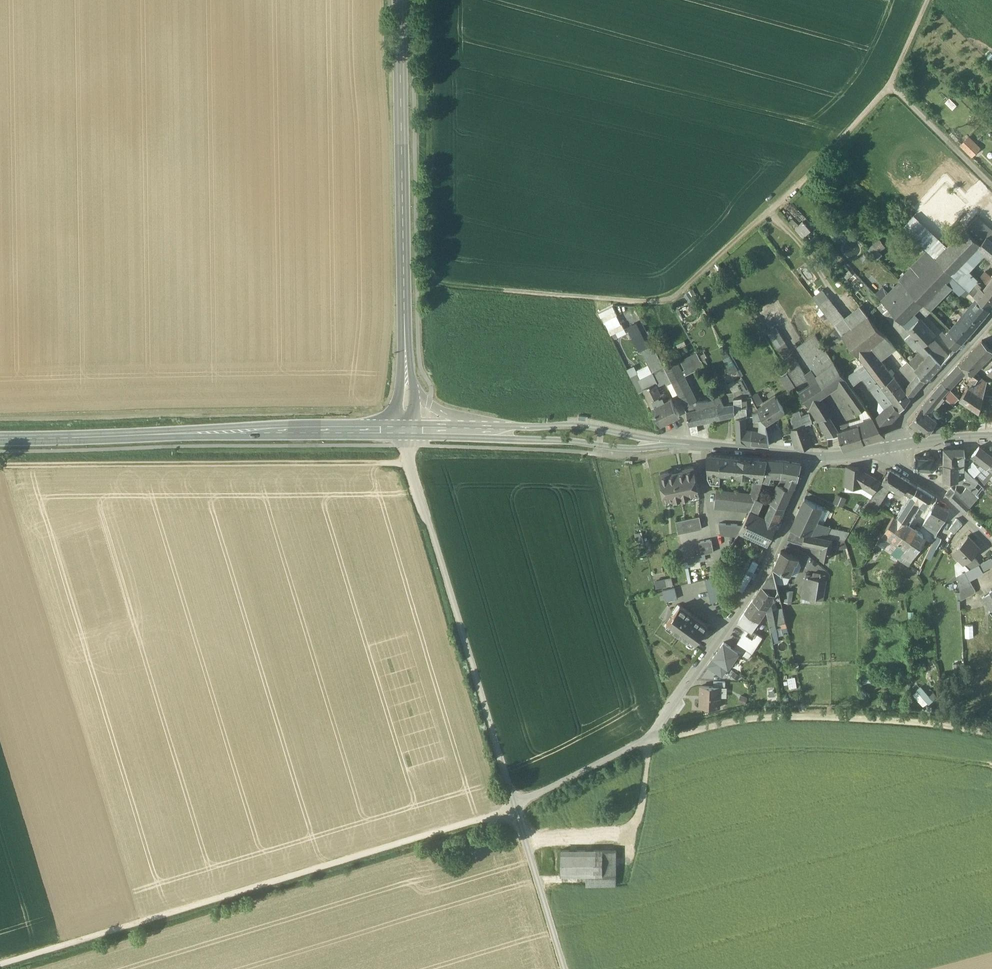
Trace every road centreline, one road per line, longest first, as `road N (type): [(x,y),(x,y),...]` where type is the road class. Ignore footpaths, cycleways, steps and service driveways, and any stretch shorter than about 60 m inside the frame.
road 1 (track): [(426,0),(433,277),(655,302),(677,298),(892,87),(929,0)]
road 2 (track): [(0,965),(516,807)]
road 3 (track): [(0,461),(408,464)]
road 4 (track): [(406,437),(516,807)]
road 5 (track): [(991,733),(911,720),(756,717),(646,741)]
road 6 (tertiary): [(400,0),(406,332)]
road 7 (residential): [(814,457),(768,562),(646,741)]
road 8 (secondary): [(406,437),(636,449),(676,444)]
road 9 (secondary): [(186,437),(406,437)]
road 10 (secondary): [(398,425),(267,426),(186,437)]
road 11 (secondary): [(676,444),(584,426),(479,425)]
road 12 (track): [(646,741),(637,823),(596,842),(528,846)]
road 13 (secondary): [(186,437),(0,443)]
road 14 (track): [(516,807),(565,968)]
road 15 (residential): [(991,319),(907,415),(897,447)]
road 16 (track): [(516,807),(646,741)]
road 17 (secondary): [(814,457),(676,444)]
road 18 (track): [(991,184),(892,87)]
road 19 (residential): [(897,447),(903,470),(991,540)]

